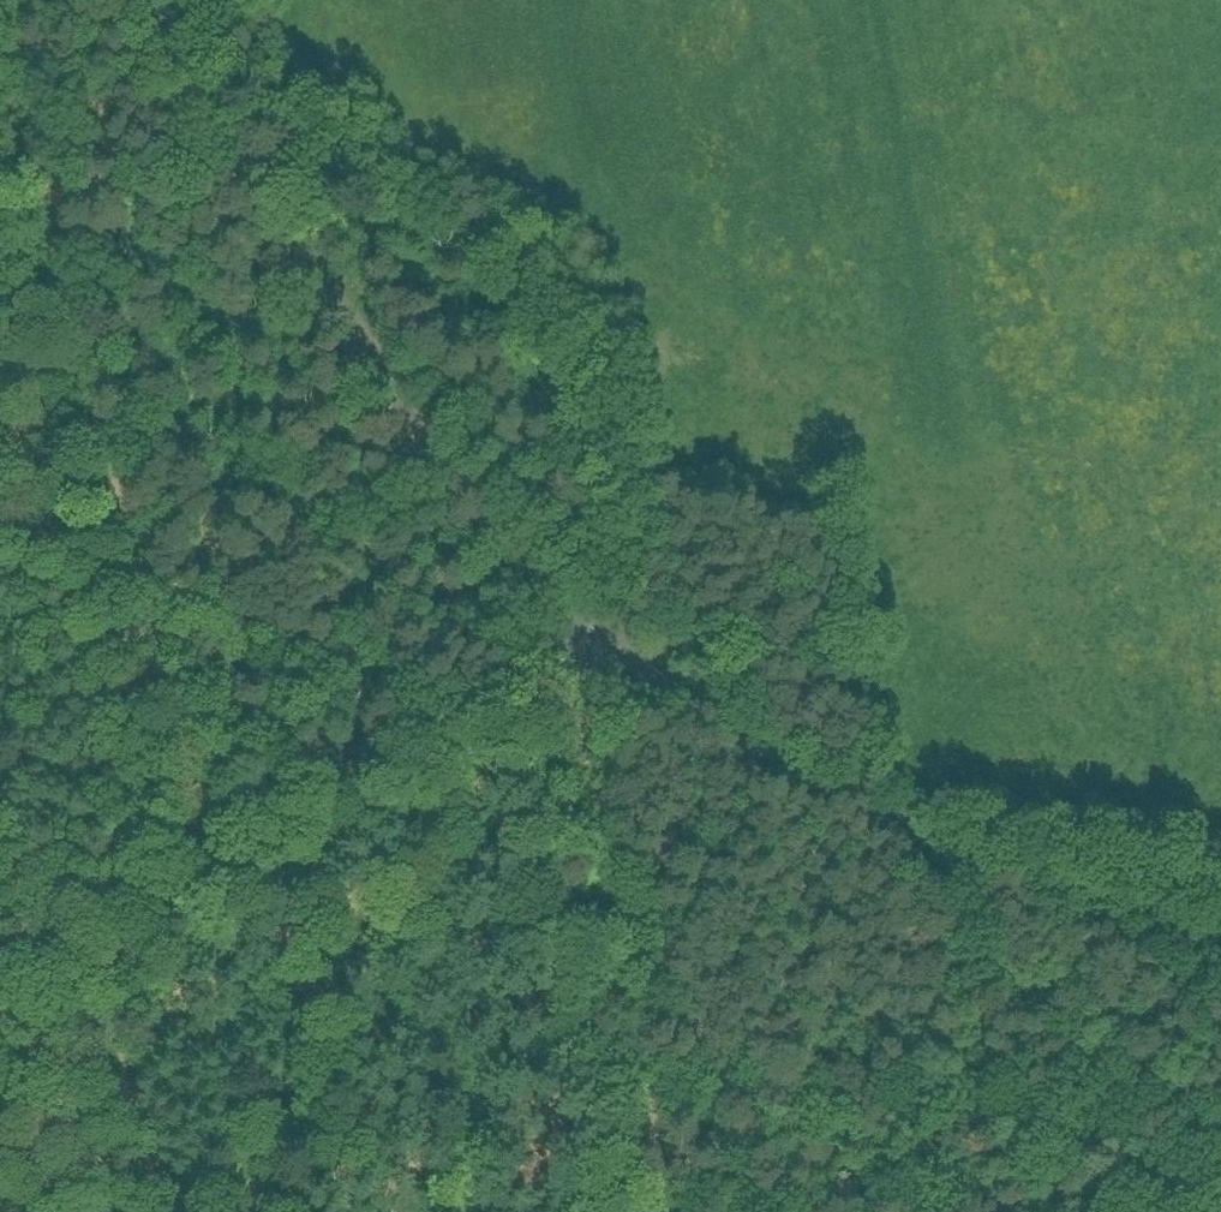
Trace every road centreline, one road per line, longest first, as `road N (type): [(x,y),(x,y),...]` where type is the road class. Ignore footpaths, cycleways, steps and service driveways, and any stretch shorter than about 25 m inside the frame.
road 1 (unclassified): [(20,1211),(188,863),(237,819),(504,686),(565,651),(599,618)]
road 2 (track): [(0,1),(213,753)]
road 3 (unclassified): [(599,618),(494,524),(408,420),(253,190),(150,0)]
road 4 (unclassified): [(1220,945),(1046,892),(824,785),(642,661),(599,618)]
road 5 (track): [(565,651),(582,672),(669,1211)]

